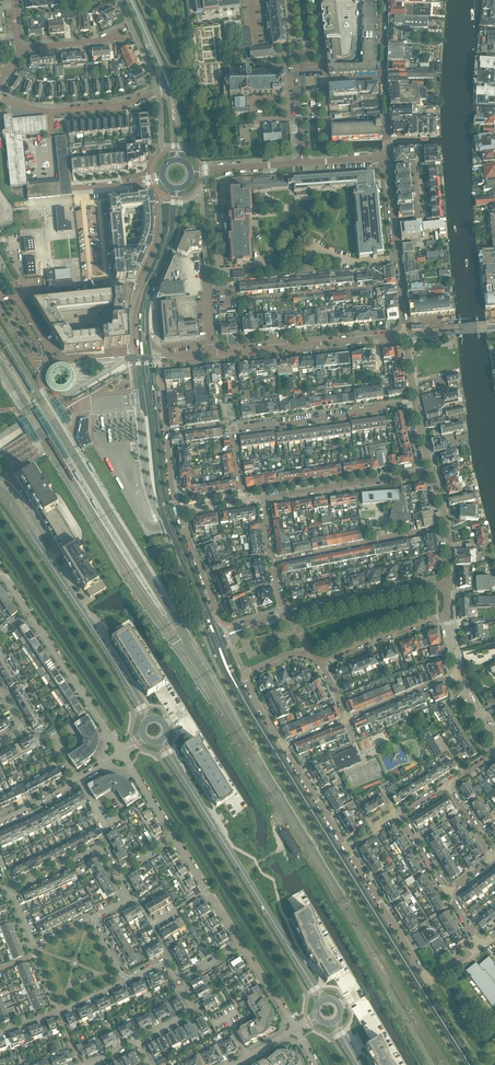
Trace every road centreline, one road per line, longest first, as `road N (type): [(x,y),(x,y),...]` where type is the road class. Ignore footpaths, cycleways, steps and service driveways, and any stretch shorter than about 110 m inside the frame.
road 1 (secondary): [(470,1064),(241,696)]
road 2 (secondary): [(147,288),(139,326),(157,489),(203,616)]
road 3 (secondary): [(209,614),(165,498),(148,342)]
road 4 (residential): [(426,977),(283,746)]
road 5 (tertiary): [(178,769),(303,971)]
road 6 (residential): [(401,286),(228,301),(227,289),(206,291)]
road 7 (residential): [(211,354),(404,336)]
road 8 (residential): [(232,430),(415,402)]
road 9 (tertiary): [(132,691),(34,541)]
road 10 (residential): [(275,562),(447,529)]
road 11 (residential): [(167,89),(122,105),(50,112),(0,98)]
road 12 (residential): [(263,498),(431,472)]
road 13 (residential): [(121,753),(28,615)]
road 14 (residential): [(286,615),(448,584)]
road 15 (unclassified): [(302,163),(289,0)]
road 16 (residential): [(283,746),(245,675),(285,656),(308,656)]
road 17 (residential): [(319,661),(447,614)]
road 18 (residential): [(147,288),(21,297)]

